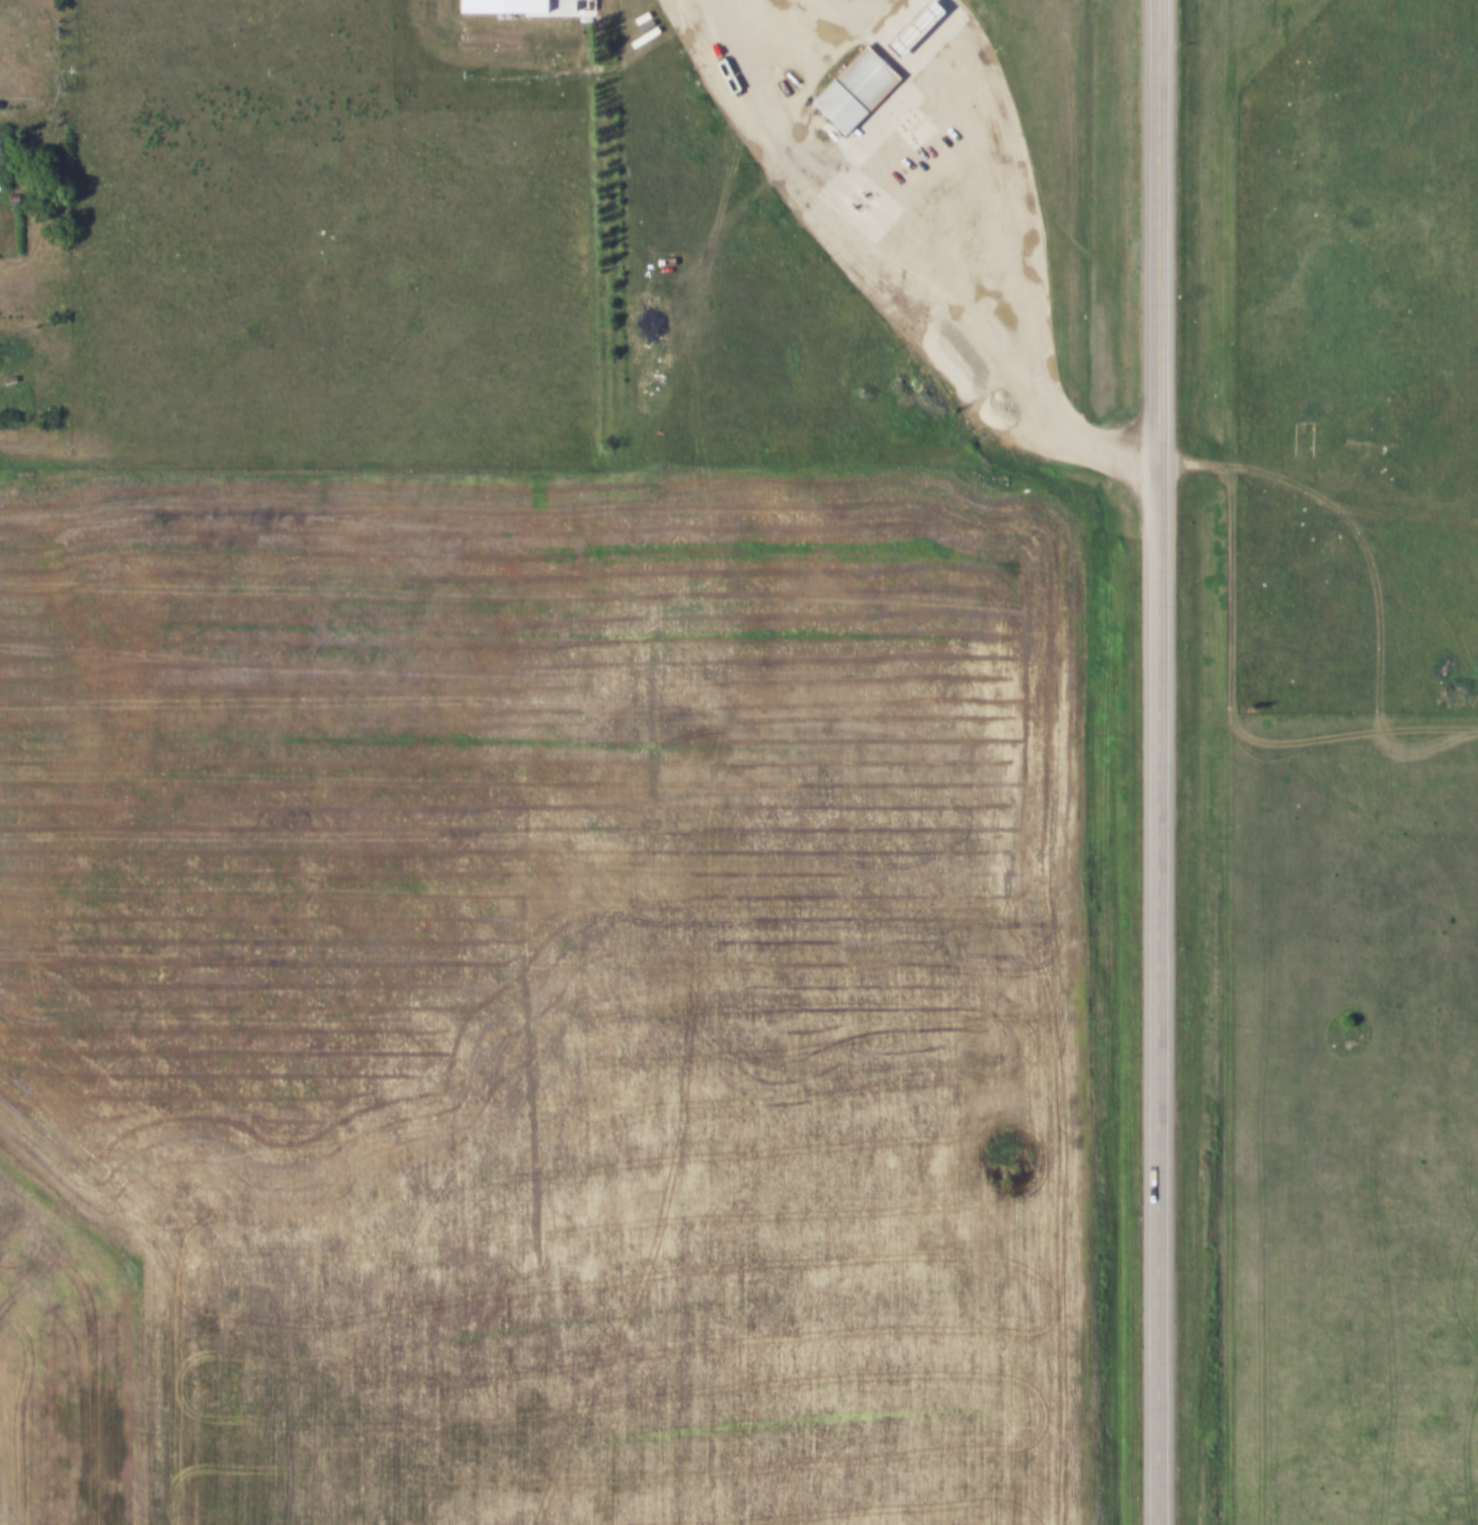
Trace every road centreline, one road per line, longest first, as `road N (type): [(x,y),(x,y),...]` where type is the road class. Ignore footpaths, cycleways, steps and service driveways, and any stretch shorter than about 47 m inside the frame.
road 1 (primary): [(1158,1524),(1159,0)]

